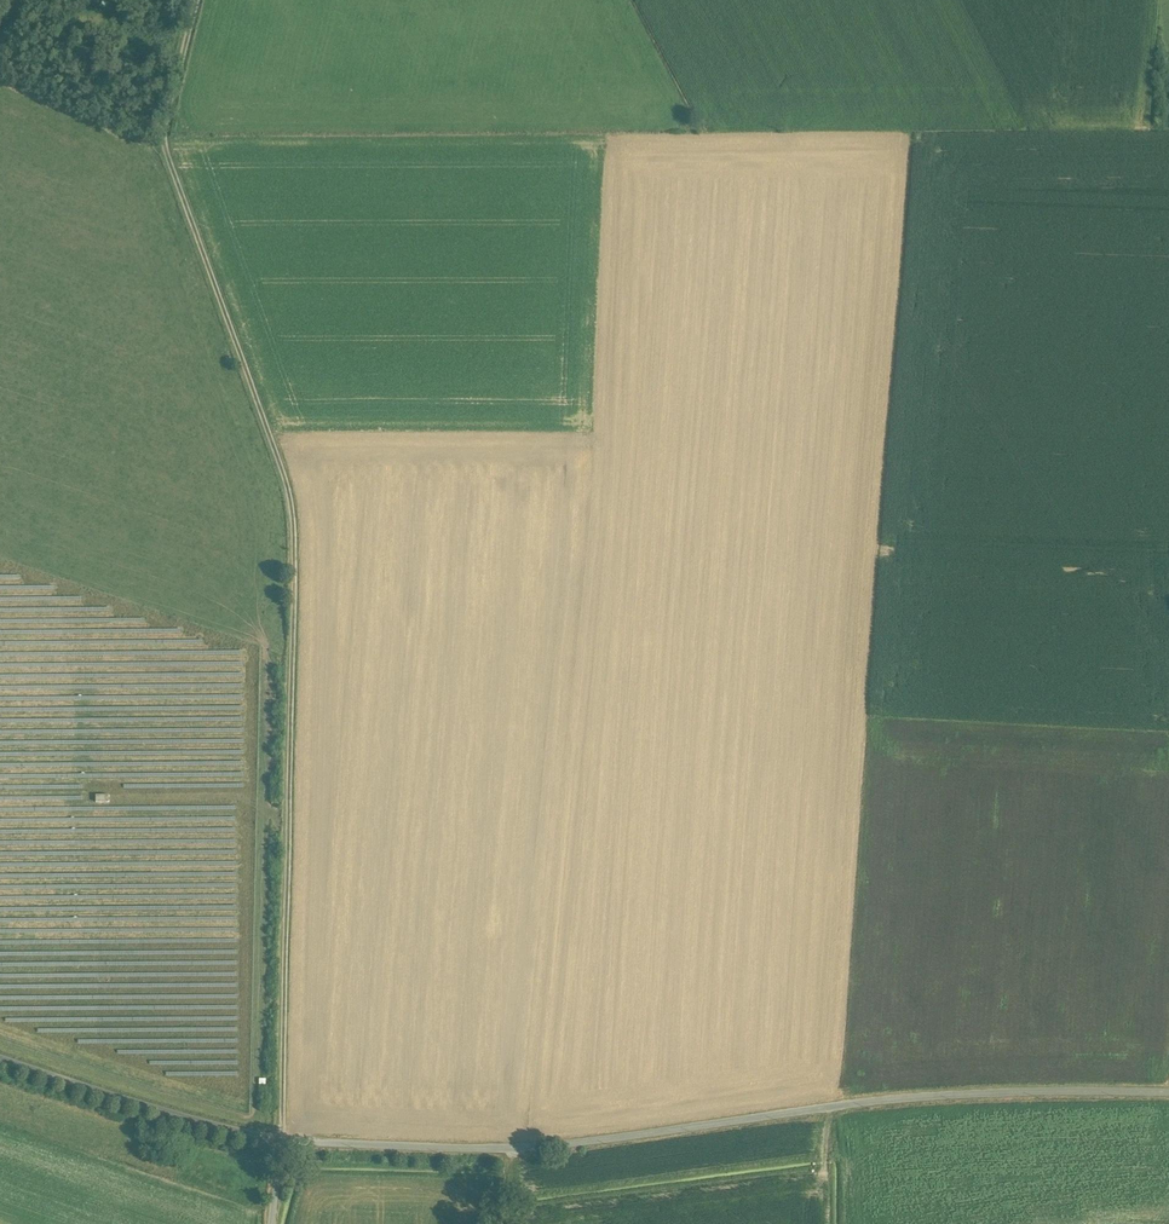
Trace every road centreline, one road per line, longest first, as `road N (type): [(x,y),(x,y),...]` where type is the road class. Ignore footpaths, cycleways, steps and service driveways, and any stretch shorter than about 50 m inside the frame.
road 1 (track): [(282,1134),(284,494),(162,141),(193,0)]
road 2 (unclassified): [(282,1134),(540,1148),(960,1093),(1168,1093)]
road 3 (track): [(282,1134),(185,1116),(0,1055)]

